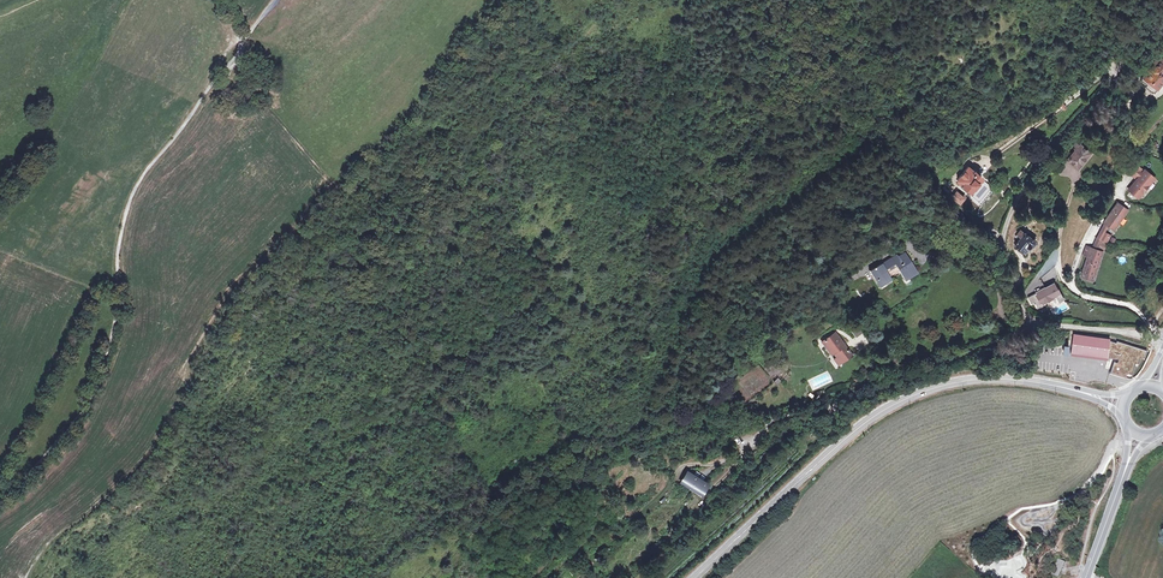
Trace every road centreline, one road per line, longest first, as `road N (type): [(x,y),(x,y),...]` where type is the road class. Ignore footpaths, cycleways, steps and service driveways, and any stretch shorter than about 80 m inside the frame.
road 1 (track): [(363,577),(453,516),(570,459),(641,438),(765,423),(842,402),(1039,324),(1158,336)]
road 2 (track): [(243,43),(135,189),(117,251),(117,316),(86,405),(0,499)]
road 3 (secondary): [(1087,393),(989,379),(909,398),(859,428),(694,577)]
road 4 (unclassified): [(1162,21),(1054,142),(1014,204),(1001,248),(1004,267),(1020,308),(1039,324)]

